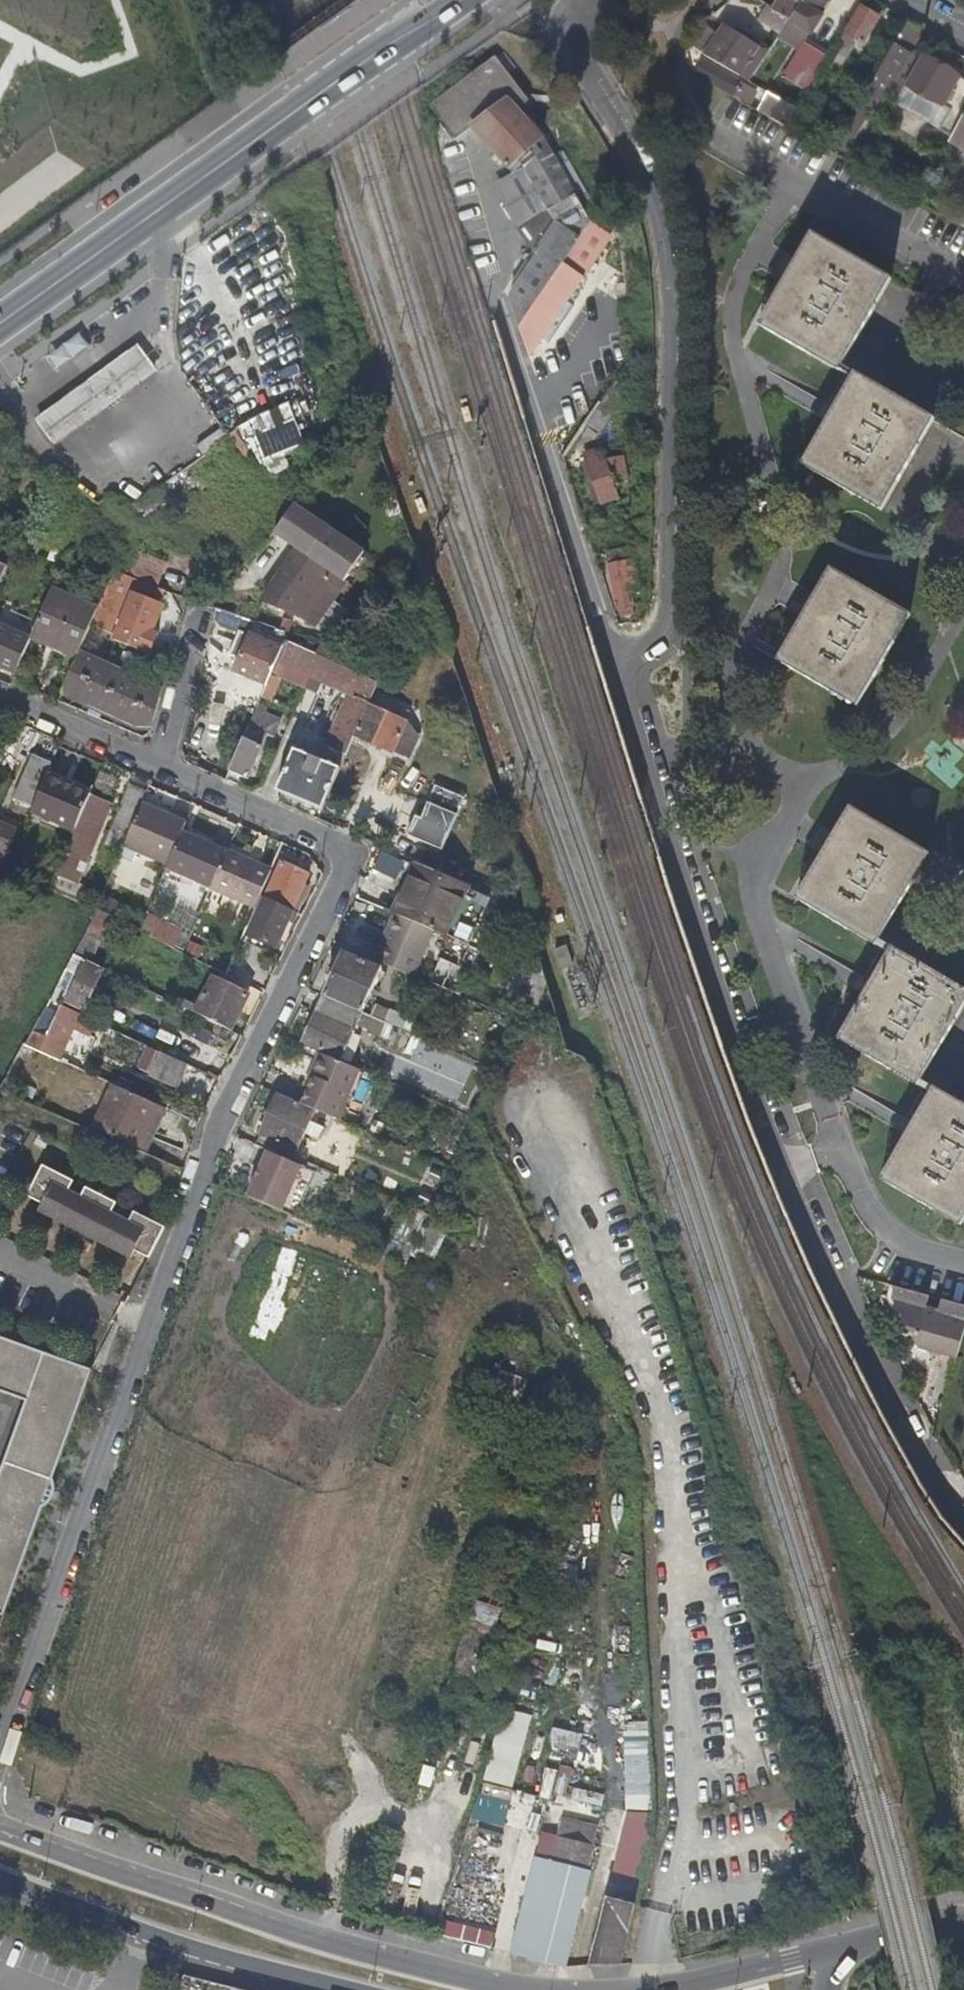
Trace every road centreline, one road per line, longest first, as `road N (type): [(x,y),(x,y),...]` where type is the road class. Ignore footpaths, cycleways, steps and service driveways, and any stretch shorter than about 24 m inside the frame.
road 1 (residential): [(583,0),(573,37),(649,182),(670,256),(669,628),(613,666),(779,1169),(856,1344),(963,1525)]
road 2 (residential): [(163,764),(363,852),(206,1181),(0,1744)]
road 3 (secondary): [(510,1989),(301,1938),(0,1832)]
road 4 (primary): [(0,324),(424,23)]
road 5 (secondary): [(0,1875),(213,1952),(369,1989)]
road 6 (secondary): [(863,1944),(668,1989)]
road 7 (residential): [(0,695),(163,764)]
road 8 (residential): [(203,614),(163,764)]

